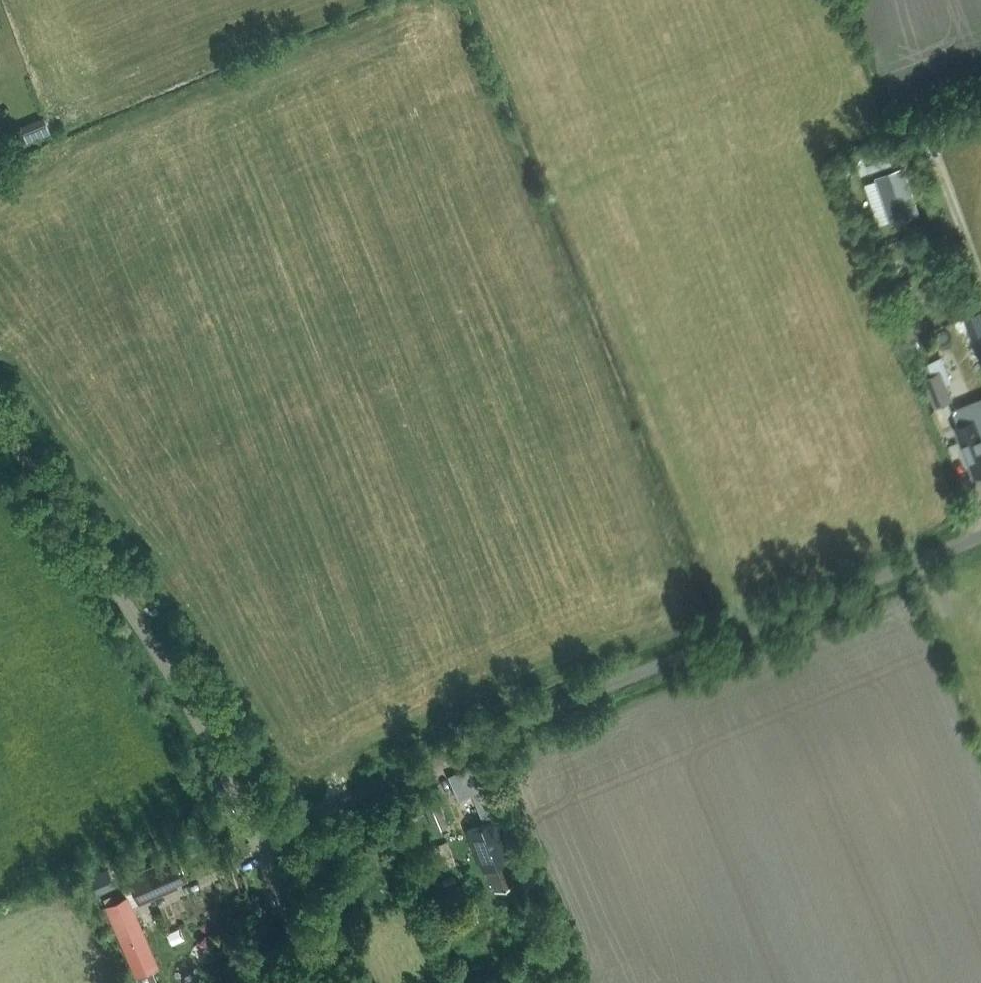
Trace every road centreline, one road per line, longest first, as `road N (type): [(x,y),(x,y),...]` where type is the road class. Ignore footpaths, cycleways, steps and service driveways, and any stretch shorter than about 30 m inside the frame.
road 1 (track): [(256,838),(980,533)]
road 2 (unclassified): [(319,982),(256,838),(145,620),(0,426)]

